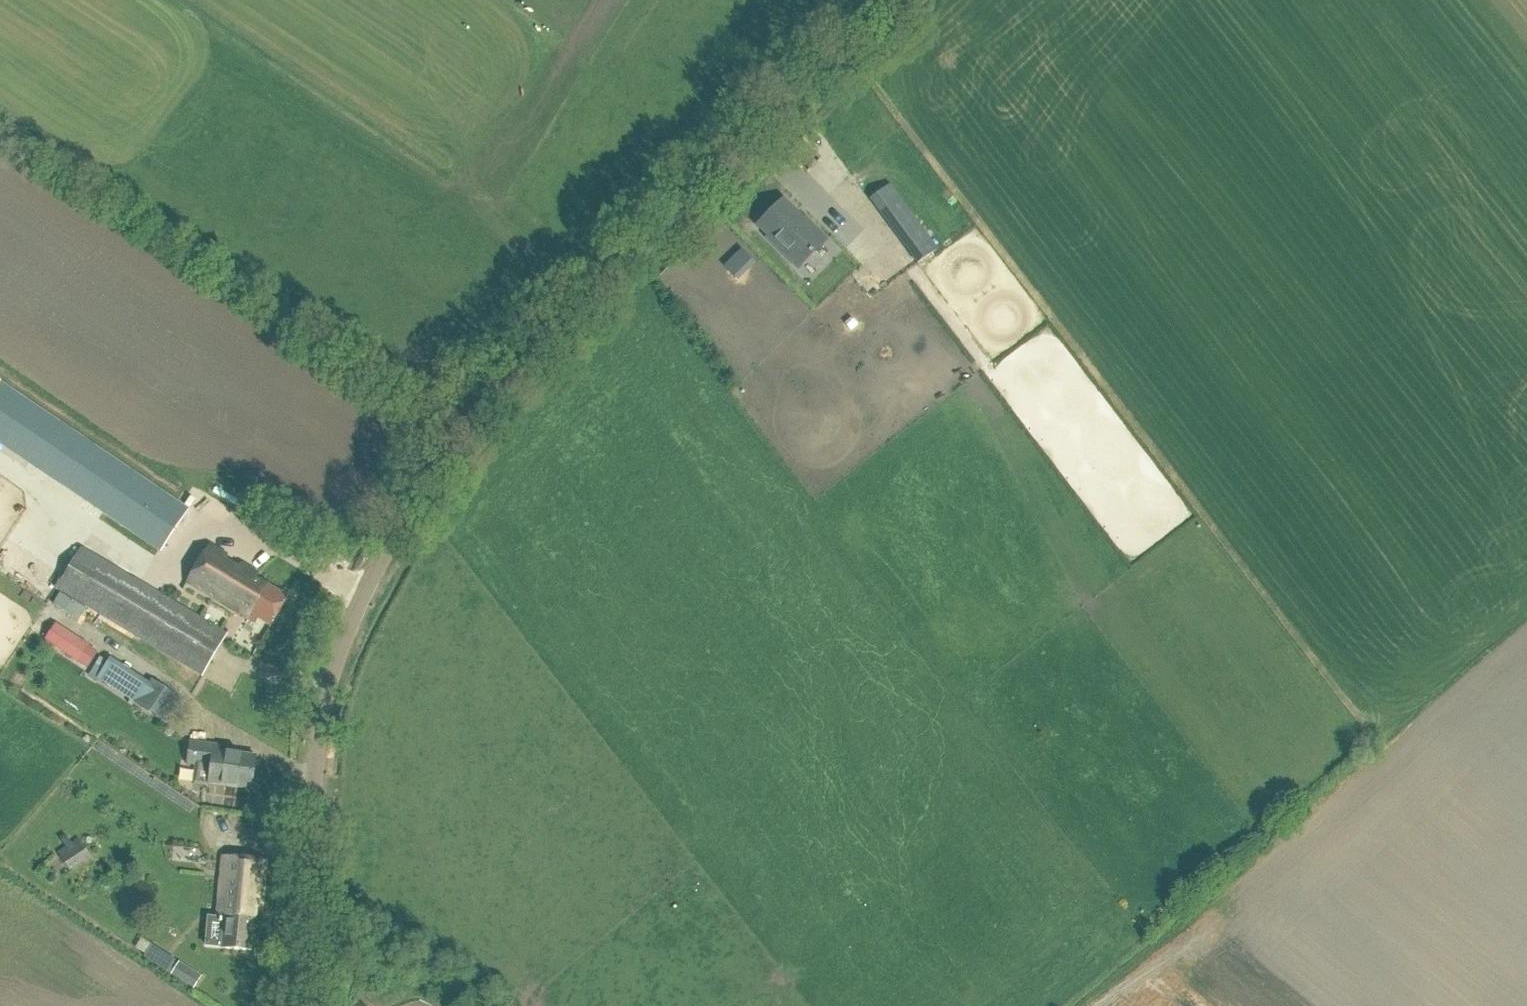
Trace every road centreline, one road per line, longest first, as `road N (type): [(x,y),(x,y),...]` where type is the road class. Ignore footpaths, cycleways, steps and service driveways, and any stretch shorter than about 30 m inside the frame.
road 1 (tertiary): [(299,1005),(321,713),(354,615),(389,544),(514,373),(893,0)]

